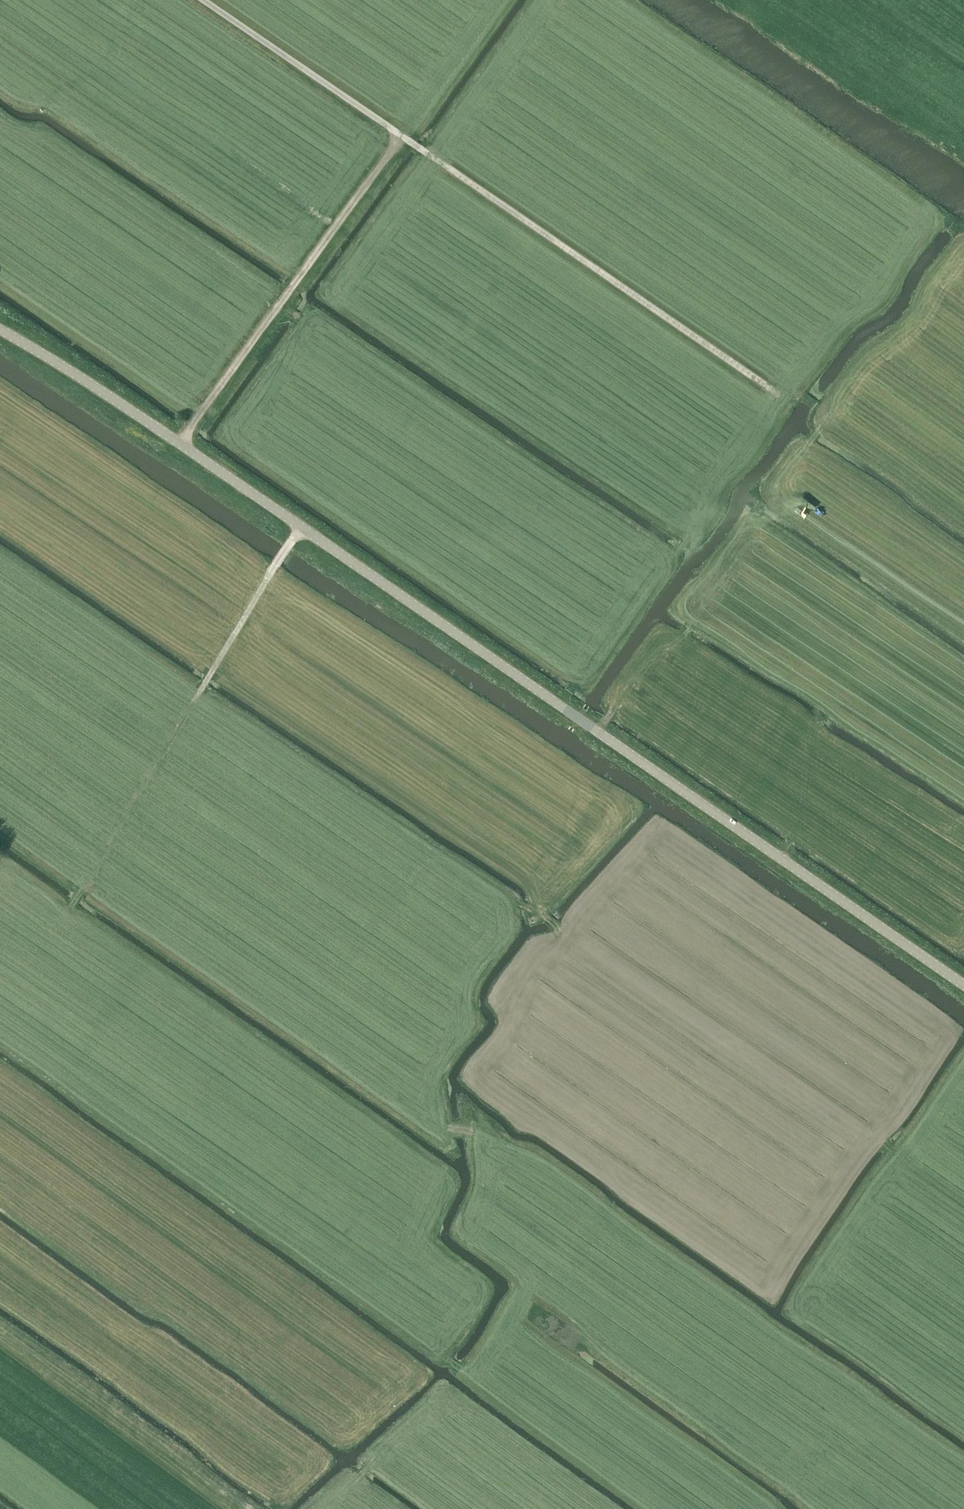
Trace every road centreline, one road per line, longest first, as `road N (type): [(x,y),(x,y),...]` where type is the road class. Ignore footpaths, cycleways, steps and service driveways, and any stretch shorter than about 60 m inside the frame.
road 1 (secondary): [(963,985),(0,325)]
road 2 (track): [(201,0),(777,394),(800,397),(825,416)]
road 3 (track): [(400,137),(181,443)]
road 4 (track): [(0,1326),(251,1508)]

